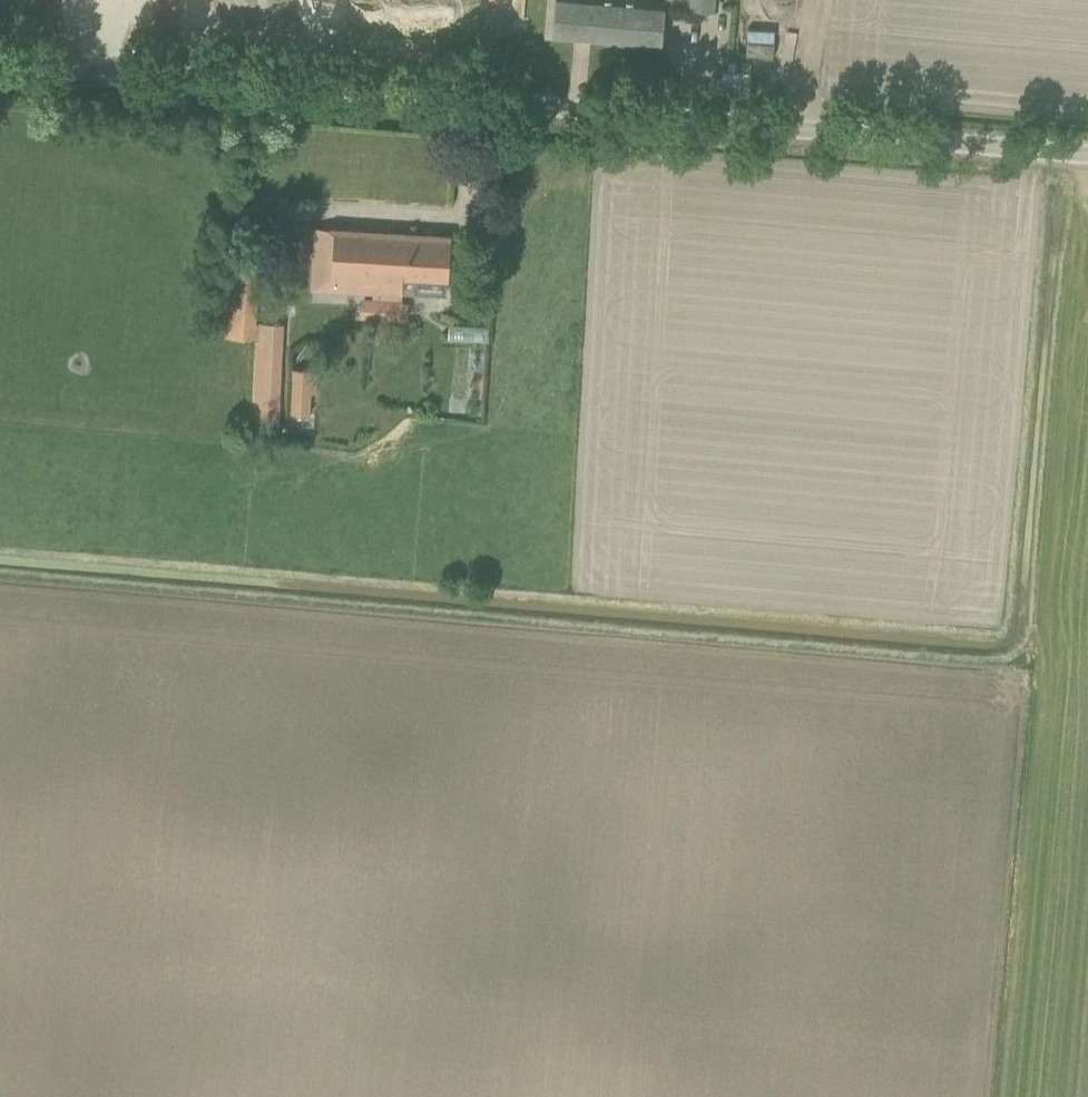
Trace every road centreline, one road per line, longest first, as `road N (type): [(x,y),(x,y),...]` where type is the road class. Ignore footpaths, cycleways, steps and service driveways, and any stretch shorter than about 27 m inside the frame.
road 1 (unclassified): [(1087,154),(0,57)]

